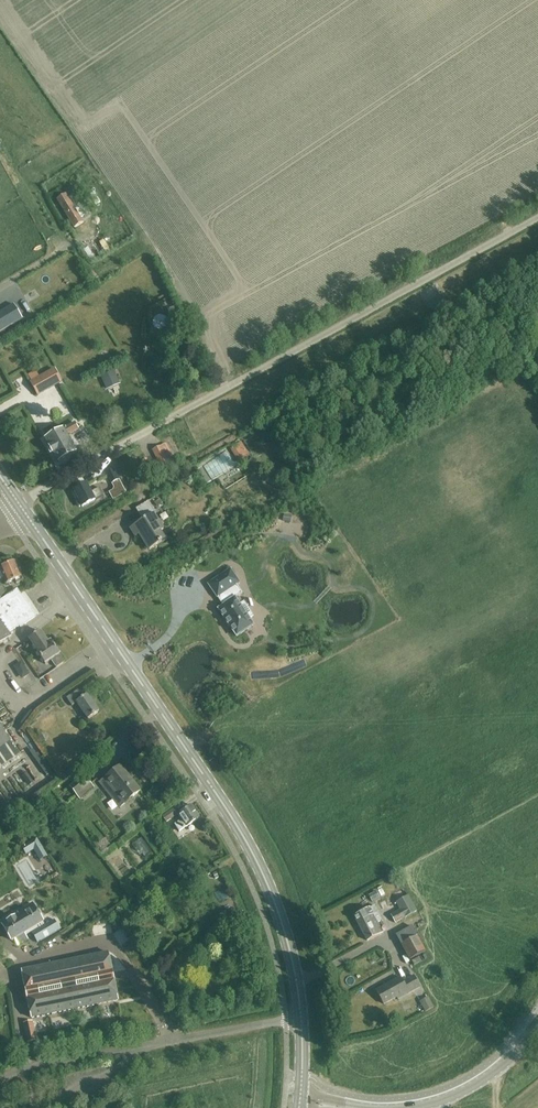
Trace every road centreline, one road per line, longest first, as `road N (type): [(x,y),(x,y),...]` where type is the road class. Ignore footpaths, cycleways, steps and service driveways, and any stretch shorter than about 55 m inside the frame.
road 1 (secondary): [(301,1018),(291,953),(264,879),(18,503)]
road 2 (residential): [(0,1081),(22,1069),(287,1019)]
road 3 (tertiary): [(406,1107),(457,1097),(537,1033)]

